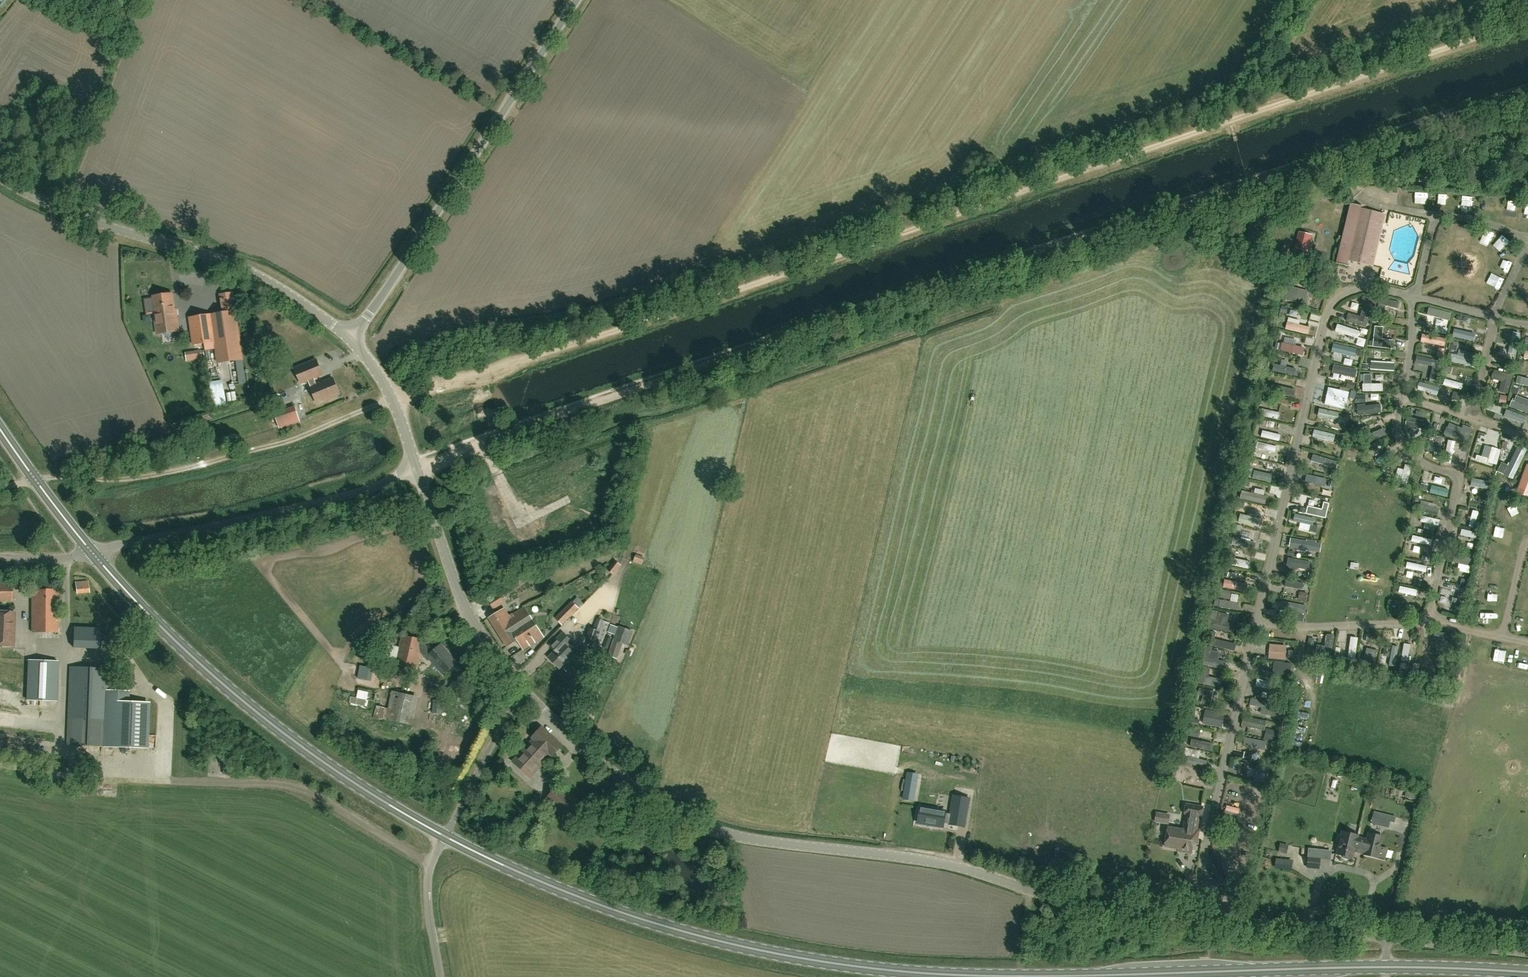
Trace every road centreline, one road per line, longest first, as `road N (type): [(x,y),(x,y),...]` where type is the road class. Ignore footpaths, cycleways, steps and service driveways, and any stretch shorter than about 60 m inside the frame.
road 1 (track): [(417,467),(1289,172)]
road 2 (track): [(1251,113),(392,400)]
road 3 (primary): [(1019,976),(852,966),(737,945),(595,903),(445,836)]
road 4 (unclassified): [(1031,890),(948,864),(710,828),(640,794),(527,689)]
road 5 (primary): [(445,836),(271,723),(172,638),(93,553)]
road 6 (unclassified): [(351,340),(577,0)]
road 7 (unclassified): [(351,340),(242,269),(54,207),(0,176)]
road 8 (track): [(19,483),(137,477),(284,442),(392,400)]
road 9 (primary): [(1385,967),(1019,976)]
road 10 (unclassified): [(1387,937),(1113,908),(1031,890)]
road 11 (unclassified): [(93,553),(347,494),(417,467)]
road 12 (track): [(1527,20),(1251,113)]
road 13 (track): [(1289,172),(1527,92)]
road 14 (unclassified): [(527,689),(463,602),(417,467)]
road 15 (track): [(1527,189),(1289,172)]
road 16 (unclassified): [(527,689),(445,836)]
road 17 (primary): [(93,553),(0,430)]
road 18 (unclassified): [(417,467),(392,400),(351,340)]
road 19 (unclassified): [(441,976),(428,890),(445,836)]
road 20 (primary): [(1527,972),(1385,967)]
road 21 (unclassified): [(1527,951),(1387,937)]

